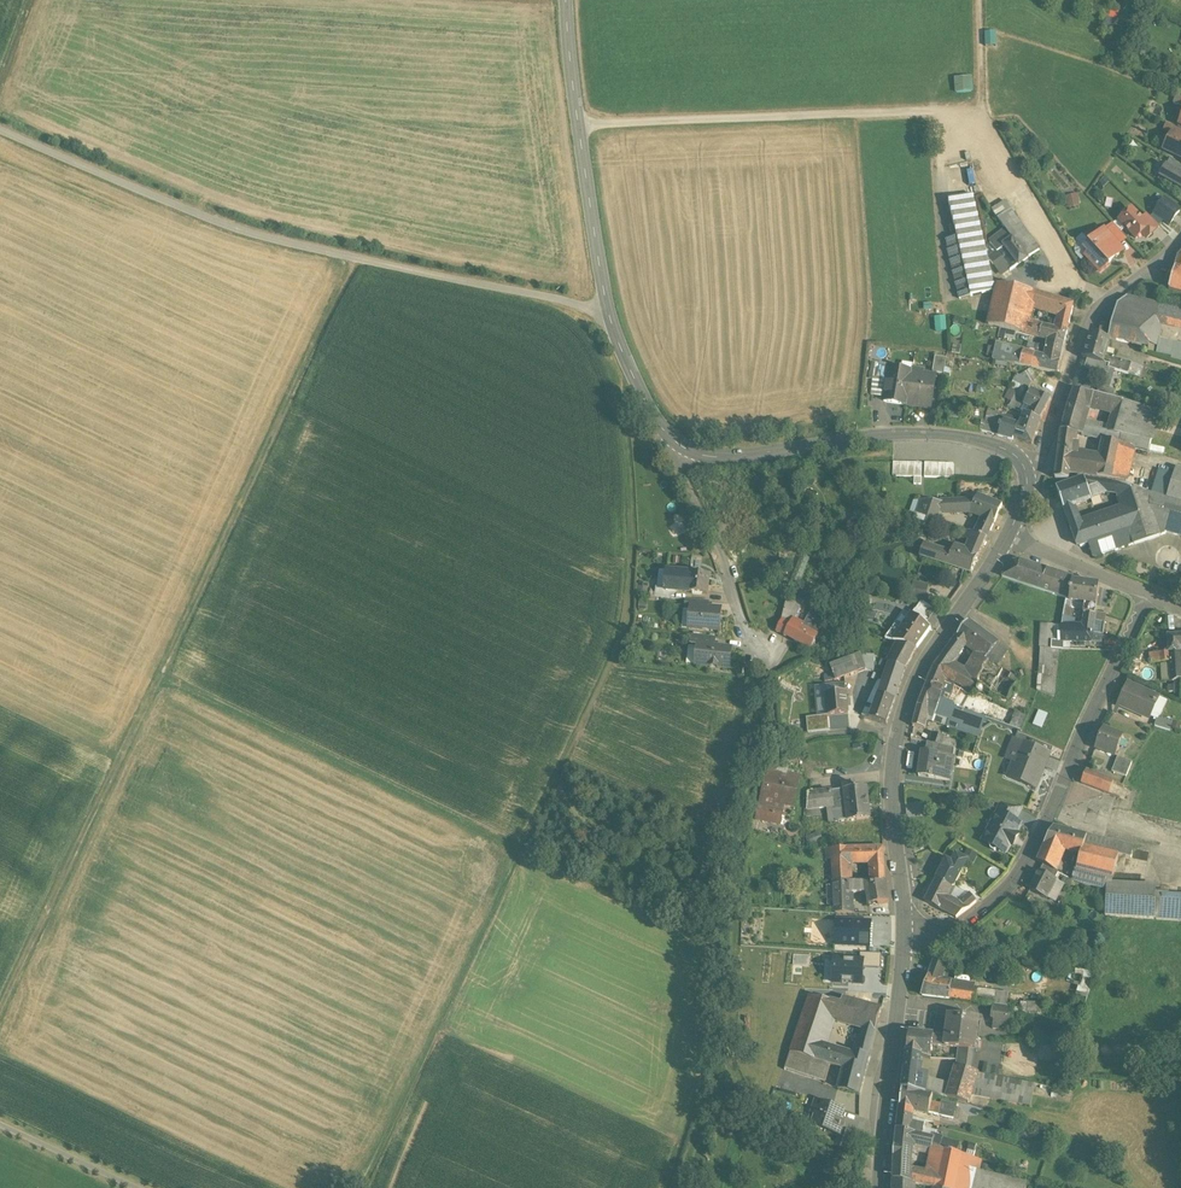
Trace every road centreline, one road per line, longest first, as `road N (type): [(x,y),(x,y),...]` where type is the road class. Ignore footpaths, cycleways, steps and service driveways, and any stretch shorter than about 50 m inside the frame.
road 1 (track): [(354,258),(0,1025)]
road 2 (track): [(0,129),(235,229),(562,299),(609,317)]
road 3 (track): [(756,751),(732,906),(737,1091),(815,1149),(881,1172)]
road 4 (track): [(981,0),(977,109),(578,123)]
road 5 (track): [(159,676),(522,850),(566,760)]
road 6 (secondary): [(685,448),(659,424),(609,317),(566,0)]
road 7 (residential): [(1149,595),(1026,859),(967,922),(905,944)]
road 8 (secondary): [(905,944),(892,774),(899,726),(927,656),(1007,539)]
road 9 (track): [(639,381),(627,424),(628,628),(566,760)]
road 10 (track): [(522,850),(370,1187)]
road 11 (secondary): [(1028,469),(996,444),(924,434),(738,456),(685,448)]
road 12 (residential): [(1028,469),(1043,456),(1078,344),(1112,295),(1180,237)]
road 13 (secondary): [(880,1187),(905,944)]
road 14 (residential): [(685,448),(678,472),(760,660)]
road 15 (residential): [(1007,539),(1149,595)]
road 16 (track): [(126,1187),(0,1131)]

